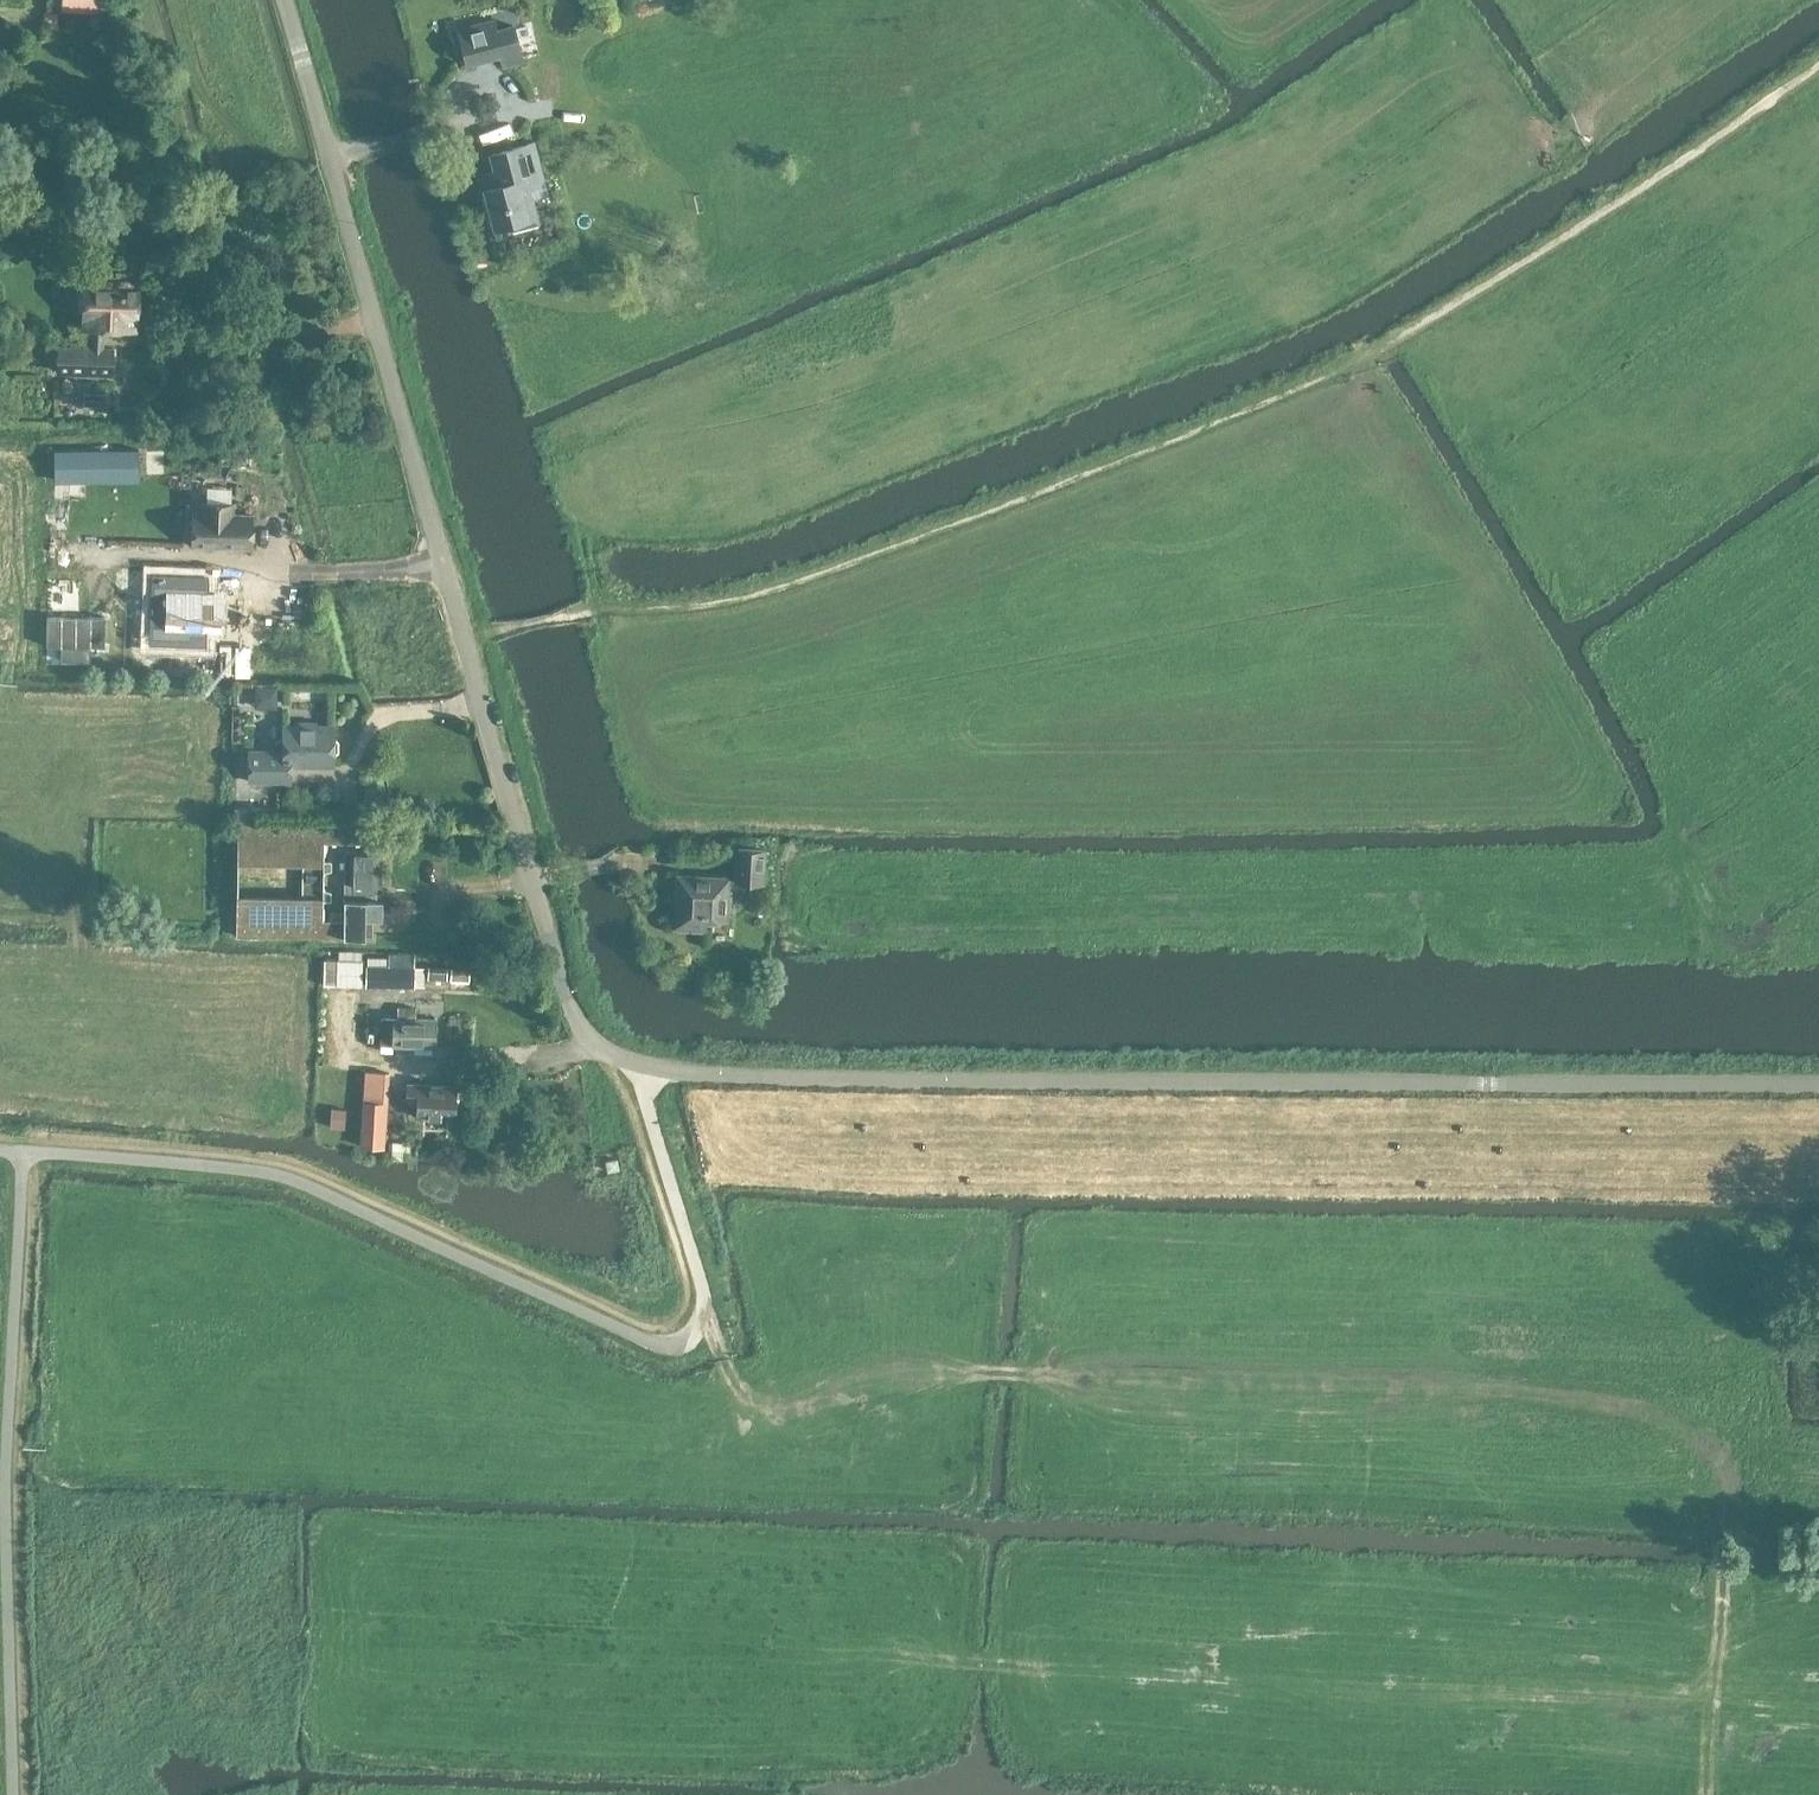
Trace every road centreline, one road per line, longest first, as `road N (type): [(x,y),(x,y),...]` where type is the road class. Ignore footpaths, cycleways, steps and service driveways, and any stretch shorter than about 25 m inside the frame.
road 1 (unclassified): [(1818,1086),(726,1079),(620,1059),(589,1032),(568,997),(289,0)]
road 2 (track): [(1818,69),(1633,201),(1371,363),(1306,391),(877,561),(728,608),(559,617),(469,645)]

